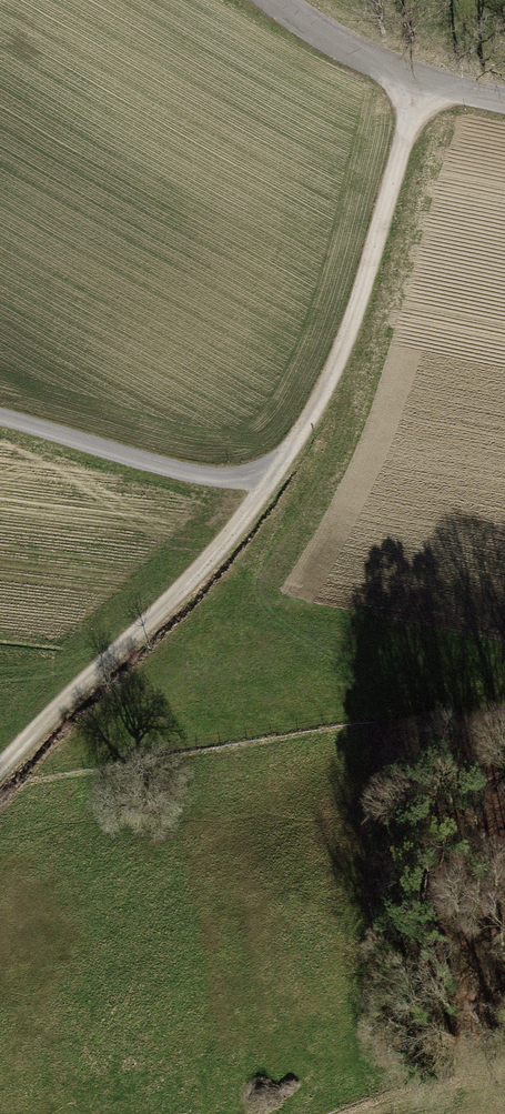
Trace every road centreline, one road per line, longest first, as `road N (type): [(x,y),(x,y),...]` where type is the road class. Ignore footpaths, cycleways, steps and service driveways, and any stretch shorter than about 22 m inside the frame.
road 1 (track): [(0,773),(282,481),(359,301),(415,77)]
road 2 (track): [(0,419),(161,468),(282,481)]
road 3 (unclassified): [(504,94),(415,77),(289,0)]
road 4 (track): [(474,1067),(357,1113)]

